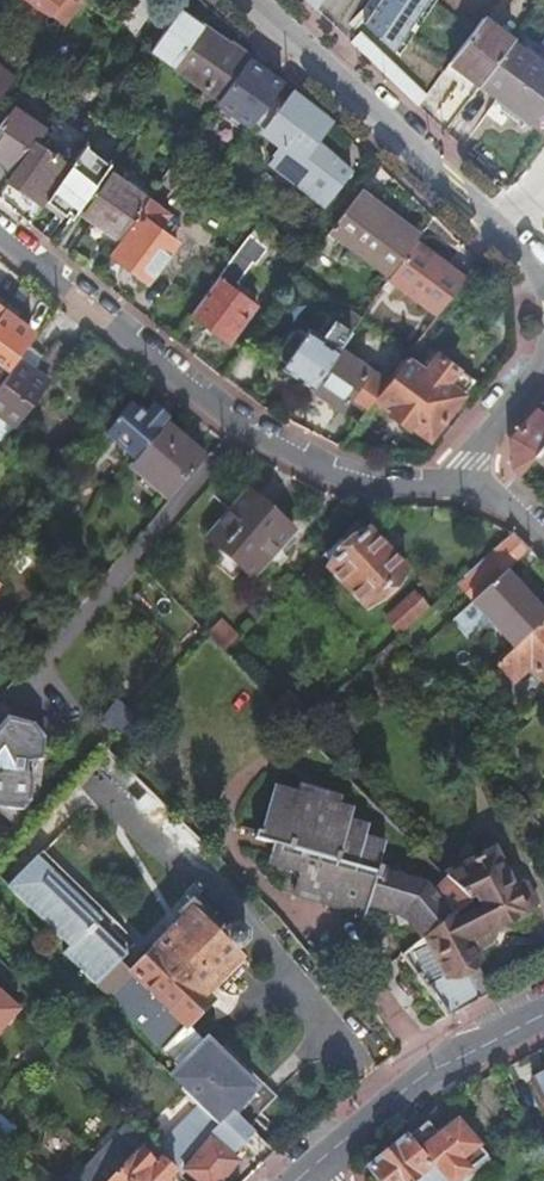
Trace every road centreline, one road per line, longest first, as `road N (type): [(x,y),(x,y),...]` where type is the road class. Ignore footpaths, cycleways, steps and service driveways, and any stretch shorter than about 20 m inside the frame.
road 1 (residential): [(0,237),(243,431),(285,455),(376,490),(466,486)]
road 2 (residential): [(252,0),(543,276)]
road 3 (residential): [(543,1007),(427,1075),(297,1180)]
road 4 (residential): [(543,363),(471,459),(466,486)]

